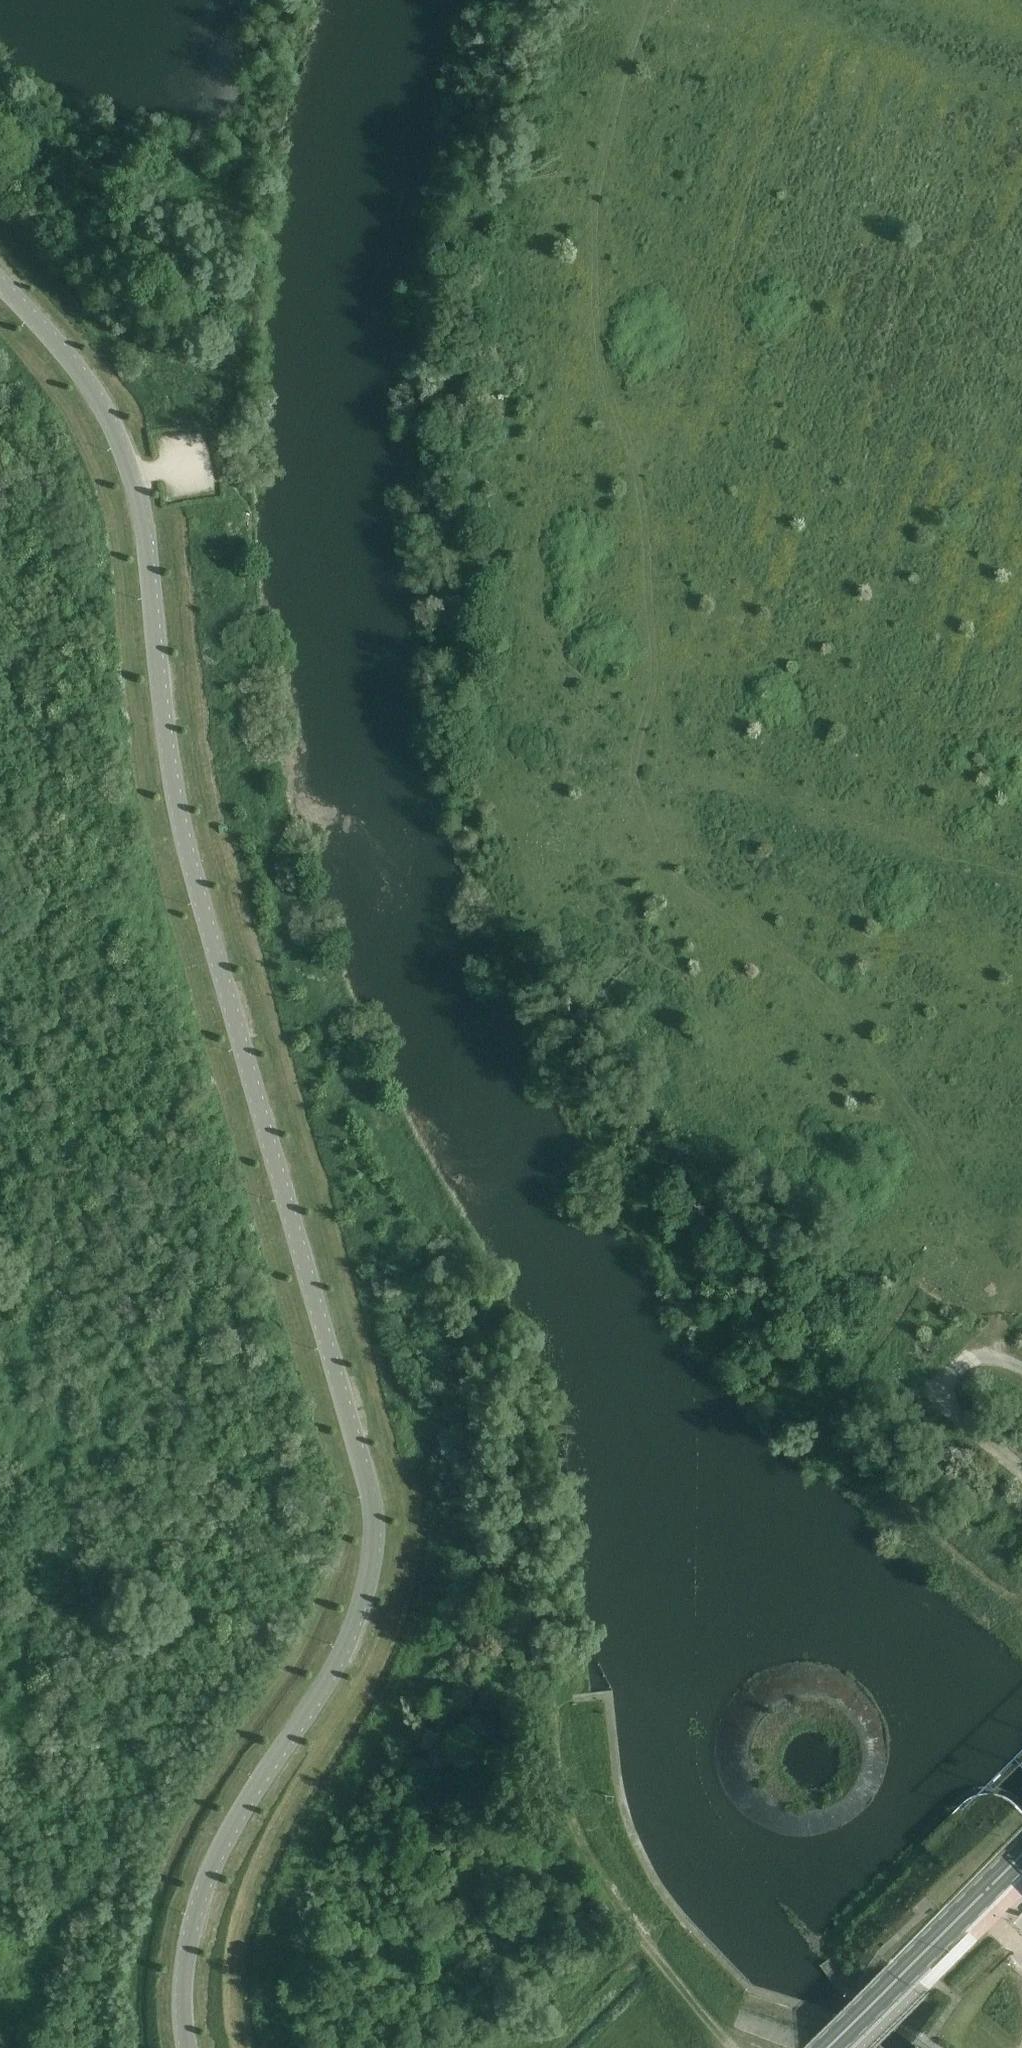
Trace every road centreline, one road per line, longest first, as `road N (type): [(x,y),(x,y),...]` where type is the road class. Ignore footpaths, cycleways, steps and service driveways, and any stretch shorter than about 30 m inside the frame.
road 1 (unclassified): [(0,290),(102,400),(135,483),(171,780),(372,1505),(368,1580),(352,1628),(237,1816),(199,1906),(186,1953),(186,2047)]
road 2 (primary): [(829,2047),(1021,1856)]

